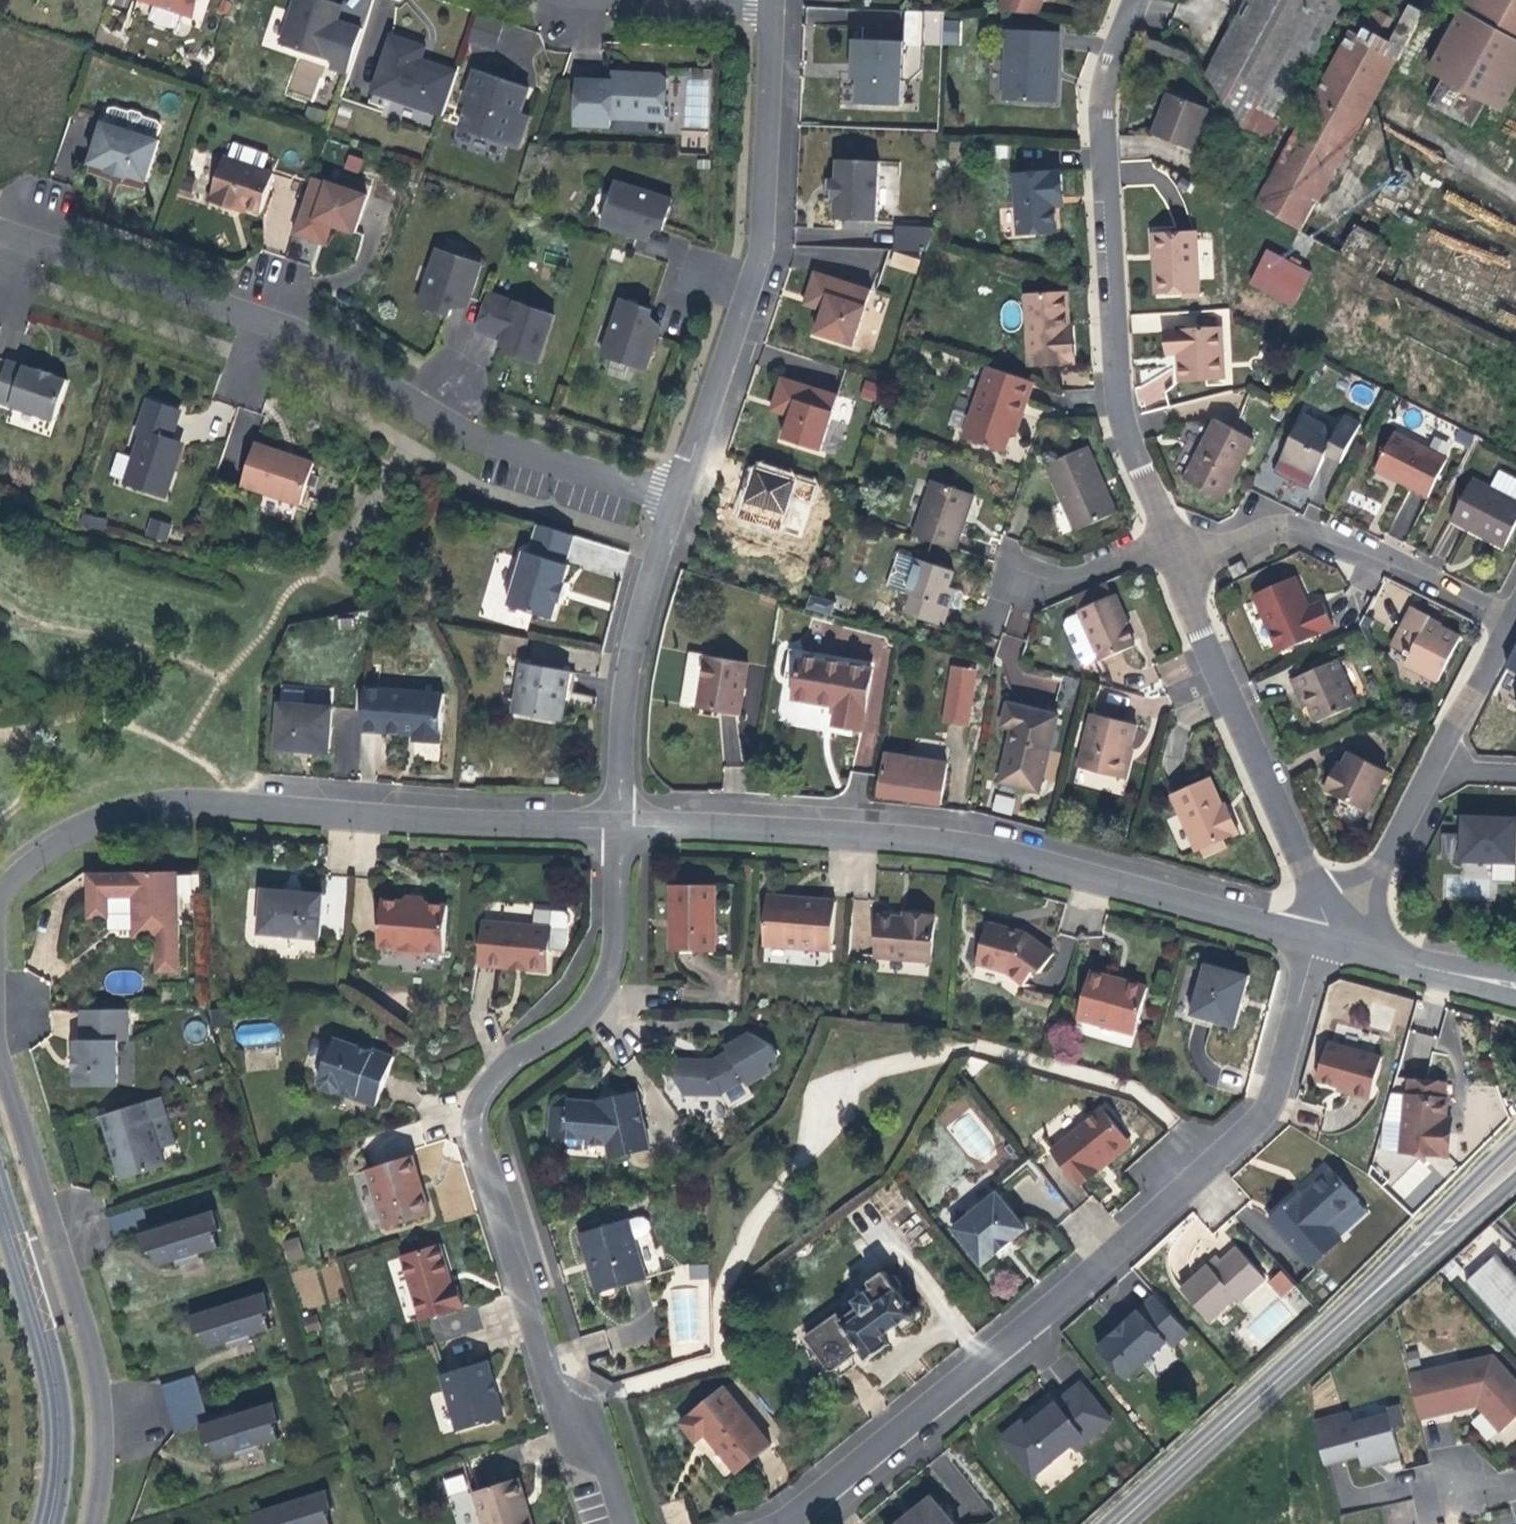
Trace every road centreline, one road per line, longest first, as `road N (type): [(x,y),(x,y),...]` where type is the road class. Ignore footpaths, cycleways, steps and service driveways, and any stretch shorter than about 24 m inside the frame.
road 1 (residential): [(1314,934),(1314,882),(1163,550),(1118,419),(1100,89),(1136,0)]
road 2 (residential): [(1314,934),(1267,1115),(782,1523)]
road 3 (residential): [(621,819),(613,972),(472,1093),(605,1523)]
road 4 (residential): [(674,507),(461,443),(279,333),(0,239)]
road 5 (residential): [(1314,934),(973,840),(621,819)]
road 6 (residential): [(621,819),(184,803),(118,818),(35,861),(0,897)]
road 7 (tertiary): [(1121,1523),(1515,1156)]
road 8 (residential): [(773,9),(756,256),(674,507)]
road 9 (residential): [(0,1197),(60,1415),(46,1523)]
road 10 (residential): [(674,507),(623,687),(621,819)]
road 11 (residential): [(568,0),(773,9)]
road 12 (residential): [(1507,978),(1314,934)]

